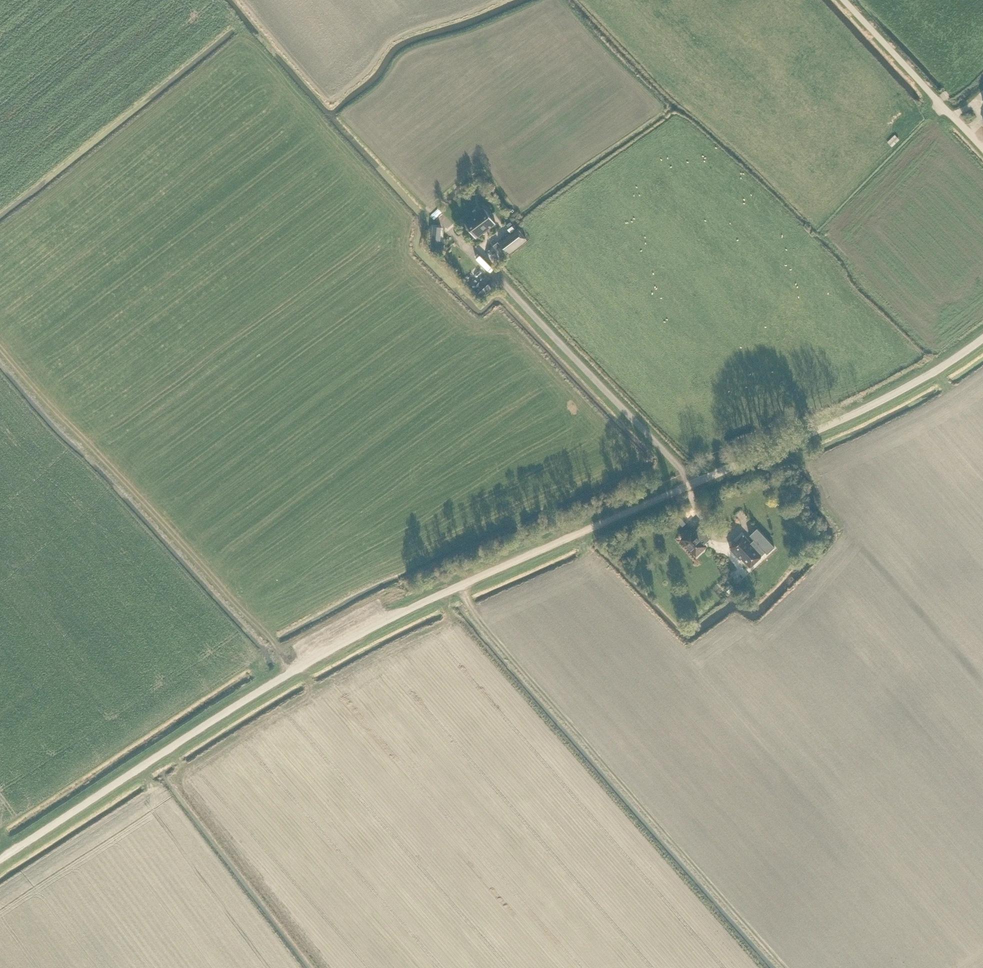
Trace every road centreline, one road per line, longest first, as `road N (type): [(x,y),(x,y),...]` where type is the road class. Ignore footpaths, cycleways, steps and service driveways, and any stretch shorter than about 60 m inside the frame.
road 1 (unclassified): [(0,859),(200,726),(365,630),(852,415),(982,337)]
road 2 (unclassified): [(982,151),(840,0)]

